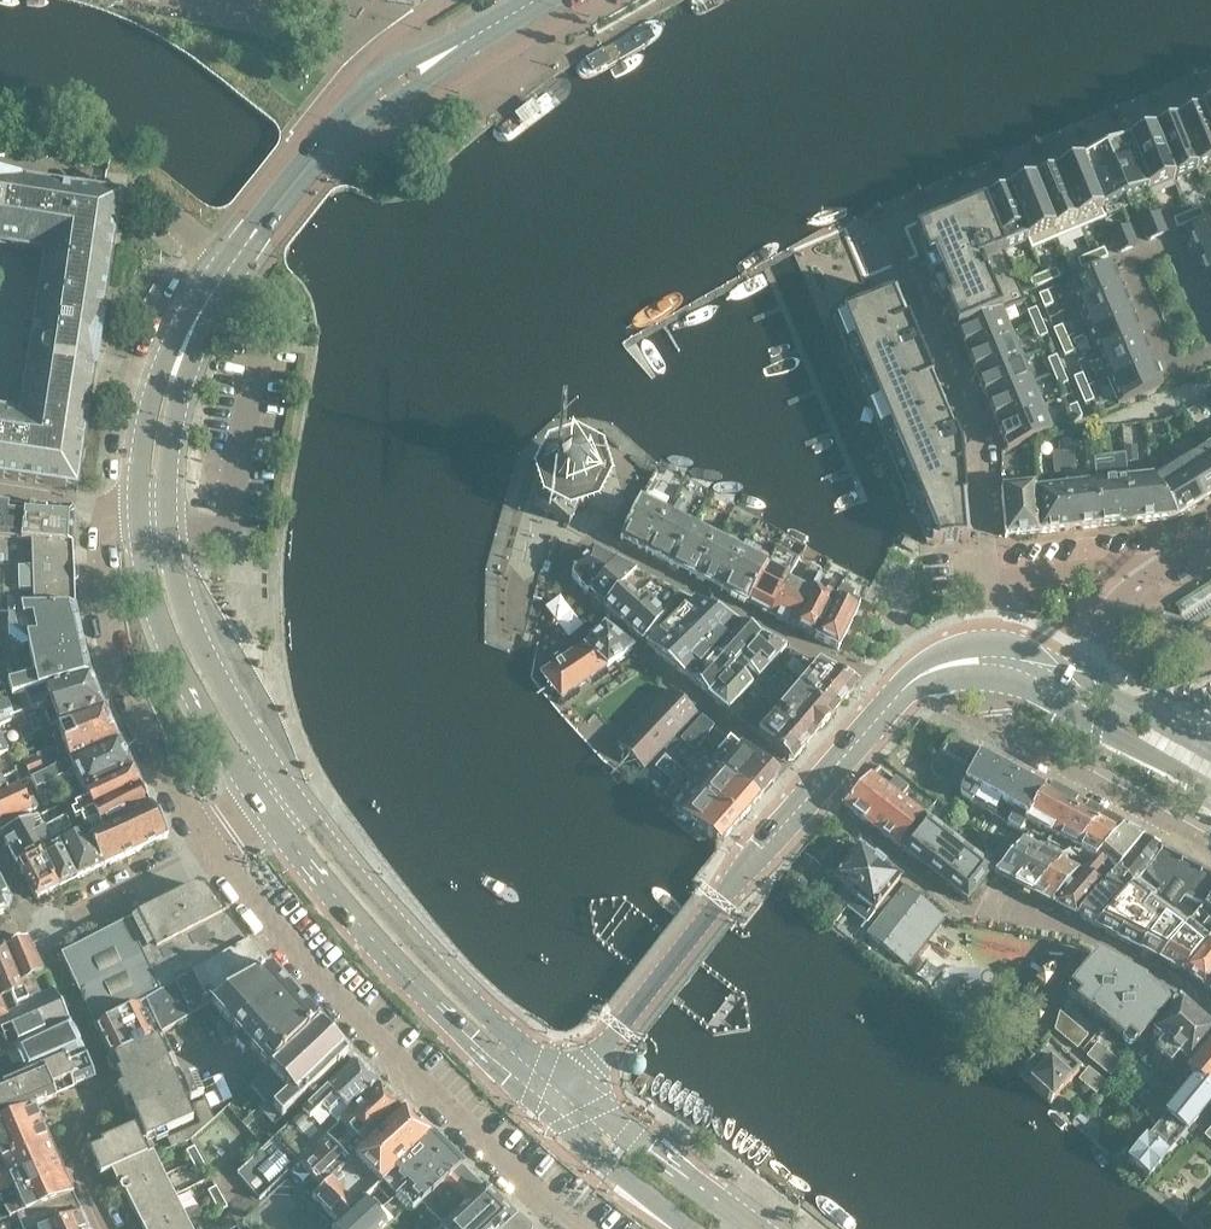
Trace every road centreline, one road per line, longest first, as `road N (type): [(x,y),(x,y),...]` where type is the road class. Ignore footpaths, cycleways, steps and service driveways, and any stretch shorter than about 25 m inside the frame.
road 1 (tertiary): [(568,1089),(760,850),(903,691),(935,672),(986,660)]
road 2 (residential): [(585,1228),(321,986),(217,844)]
road 3 (tertiary): [(568,1089),(389,916),(280,769)]
road 4 (residential): [(1210,1014),(1098,943),(1006,905),(963,914),(844,819)]
road 5 (tertiary): [(255,804),(547,1112)]
road 6 (residential): [(217,844),(153,725),(118,627),(106,511)]
road 7 (residential): [(113,1228),(71,1140),(94,1103),(99,1065),(34,920)]
road 8 (tertiary): [(241,270),(341,148),(461,44)]
road 9 (tertiary): [(140,514),(159,631),(255,804)]
road 10 (residential): [(986,660),(1007,738),(1210,847)]
road 11 (tertiary): [(225,256),(162,363),(142,447),(140,514)]
road 12 (tertiary): [(280,769),(228,680),(166,518)]
road 13 (tertiary): [(166,518),(167,451),(183,374),(241,270)]
road 14 (unclassified): [(759,1228),(568,1089)]
road 15 (tertiary): [(375,79),(225,256)]
road 16 (residential): [(1053,671),(1124,593),(1210,537)]
road 17 (tertiary): [(1053,671),(1096,725),(1210,792)]
road 18 (residential): [(34,920),(217,844)]
road 19 (unclassified): [(547,1112),(693,1228)]
road 20 (tertiary): [(1210,751),(1107,686),(1053,671)]
road 21 (residential): [(375,79),(311,31),(220,0)]
road 22 (residential): [(986,660),(986,539)]

